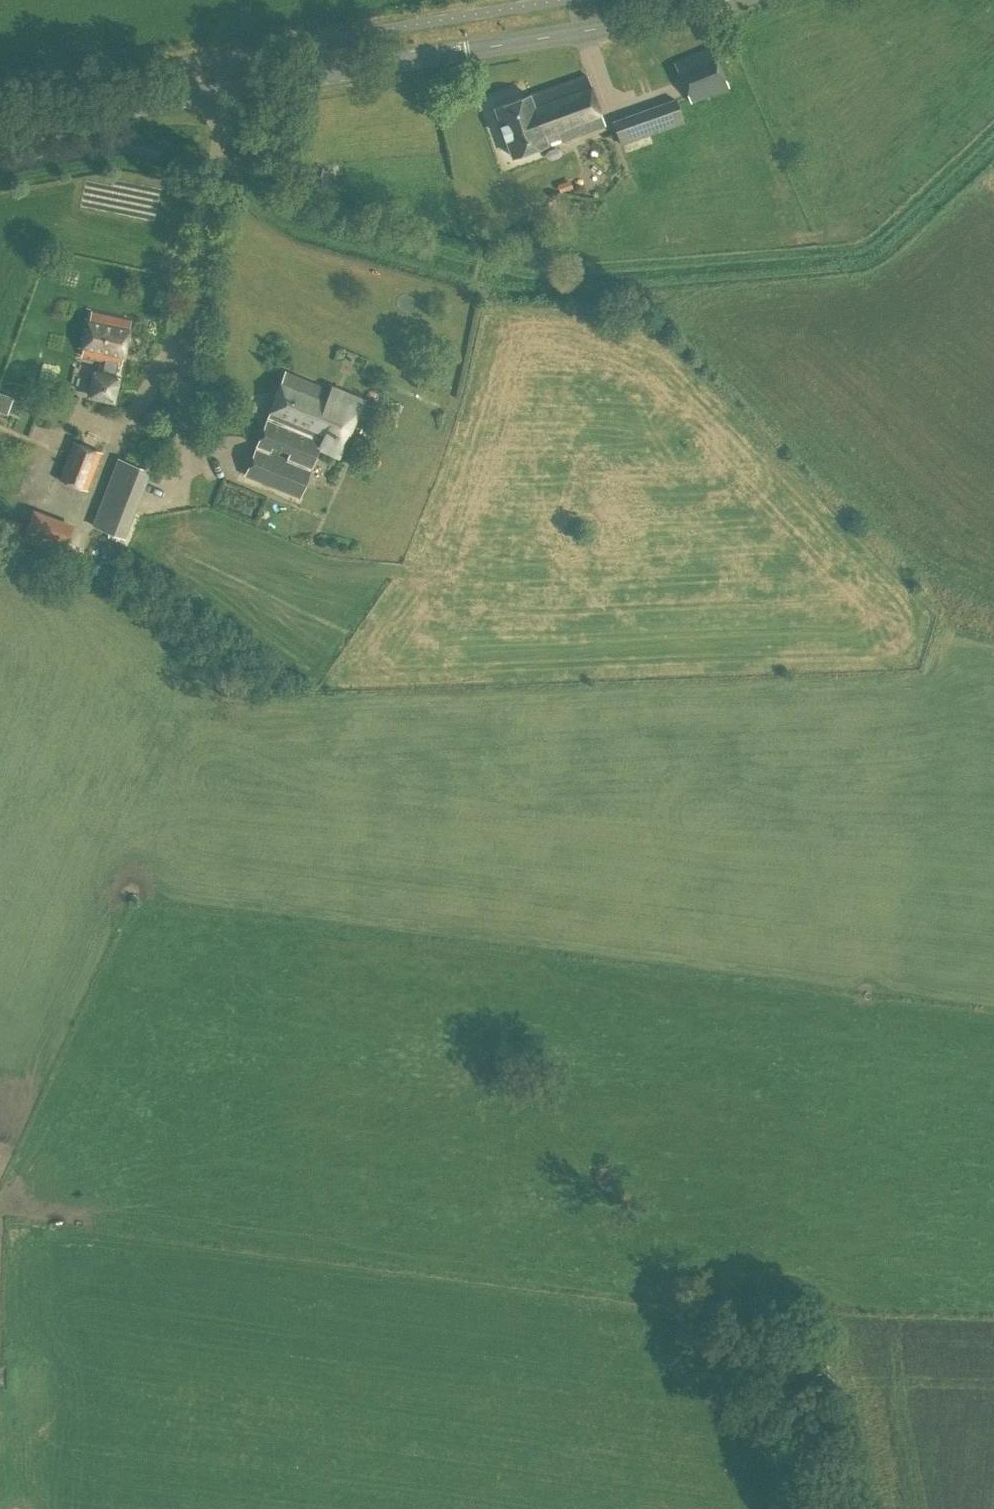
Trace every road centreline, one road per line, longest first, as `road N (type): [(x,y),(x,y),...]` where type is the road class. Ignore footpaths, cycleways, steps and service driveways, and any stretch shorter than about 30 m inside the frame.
road 1 (tertiary): [(0,128),(734,0)]

